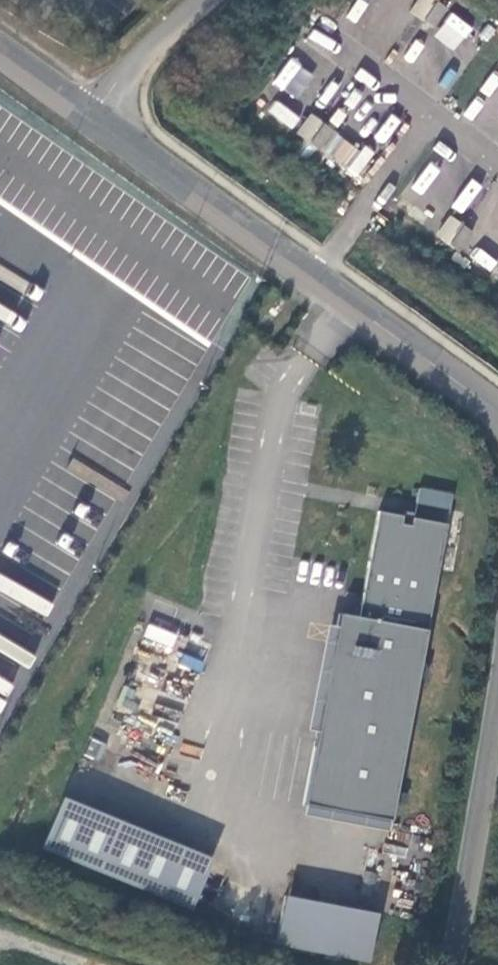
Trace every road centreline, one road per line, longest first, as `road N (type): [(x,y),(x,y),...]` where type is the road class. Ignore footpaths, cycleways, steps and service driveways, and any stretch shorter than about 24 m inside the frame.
road 1 (residential): [(497,412),(93,117)]
road 2 (residential): [(458,964),(497,709)]
road 3 (residential): [(203,0),(119,78),(93,117)]

